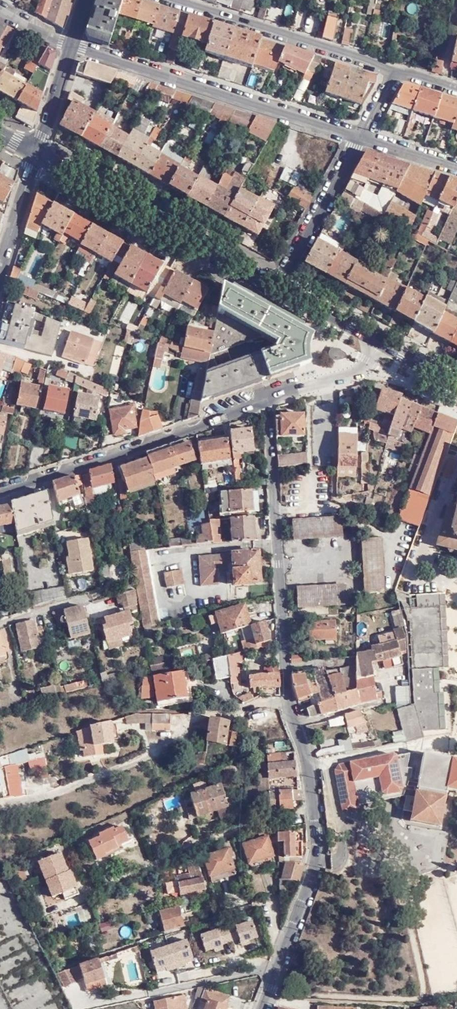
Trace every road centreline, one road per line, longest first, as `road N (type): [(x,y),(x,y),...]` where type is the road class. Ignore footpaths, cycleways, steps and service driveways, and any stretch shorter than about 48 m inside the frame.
road 1 (unclassified): [(267,401),(286,703),(305,755),(301,809),(316,840),(260,1008)]
road 2 (residential): [(71,45),(358,135)]
road 3 (residential): [(267,401),(0,487)]
road 4 (tertiary): [(37,155),(275,290)]
road 5 (residential): [(393,73),(169,0)]
road 6 (residential): [(358,135),(275,290)]
road 7 (track): [(301,809),(147,865)]
road 8 (residential): [(382,351),(375,362),(267,401)]
road 9 (tertiary): [(275,290),(382,351)]

